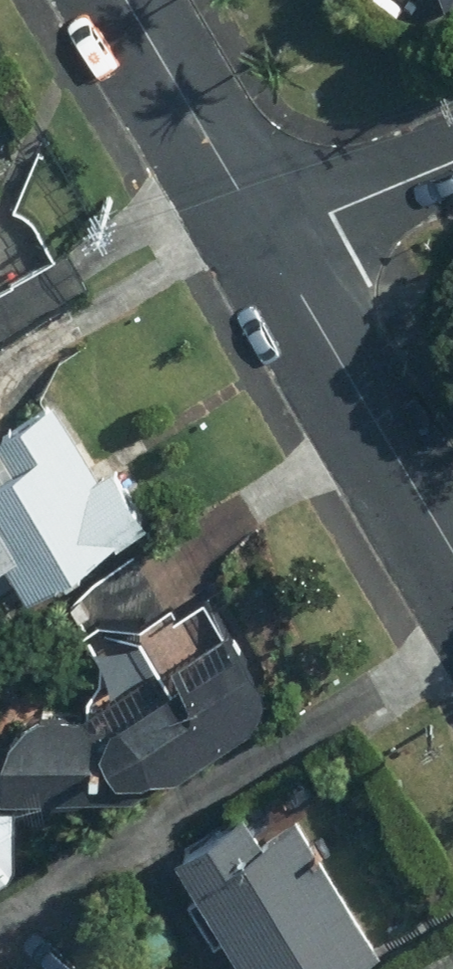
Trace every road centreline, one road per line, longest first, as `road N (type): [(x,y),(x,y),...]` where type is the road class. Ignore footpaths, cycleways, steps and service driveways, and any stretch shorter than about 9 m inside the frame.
road 1 (residential): [(452,546),(274,244)]
road 2 (residential): [(274,244),(130,0)]
road 3 (residential): [(274,244),(452,168)]

